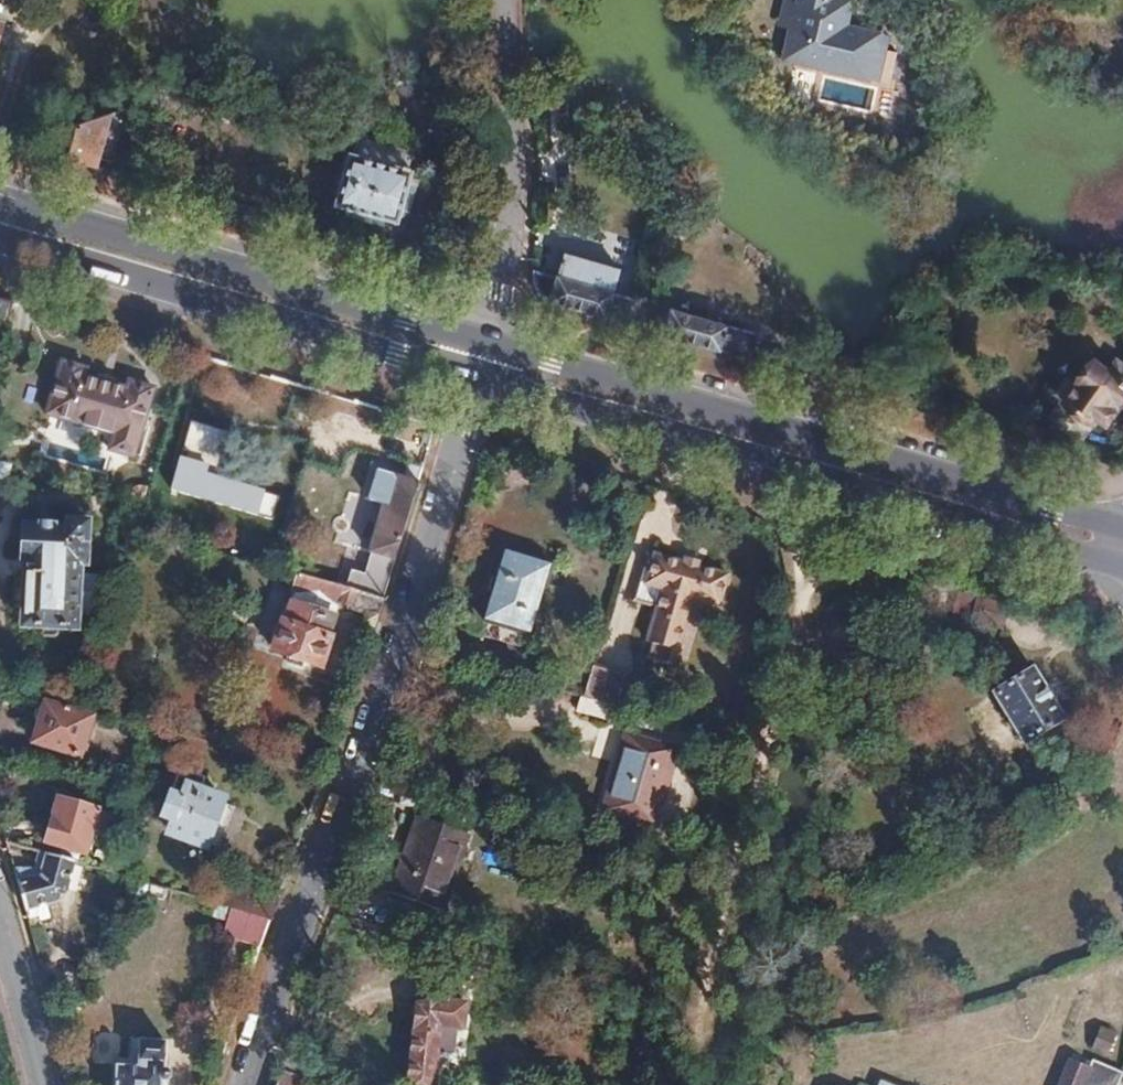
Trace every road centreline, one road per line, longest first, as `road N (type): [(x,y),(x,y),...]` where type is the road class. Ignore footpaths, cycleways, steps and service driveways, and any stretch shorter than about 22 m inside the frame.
road 1 (residential): [(479,384),(245,1084)]
road 2 (primary): [(479,384),(1122,571)]
road 3 (primary): [(1122,534),(488,352)]
road 4 (primary): [(488,352),(0,209)]
road 5 (primary): [(0,246),(479,384)]
road 6 (residential): [(488,352),(513,161),(503,0)]
road 7 (tertiary): [(39,1084),(0,933)]

